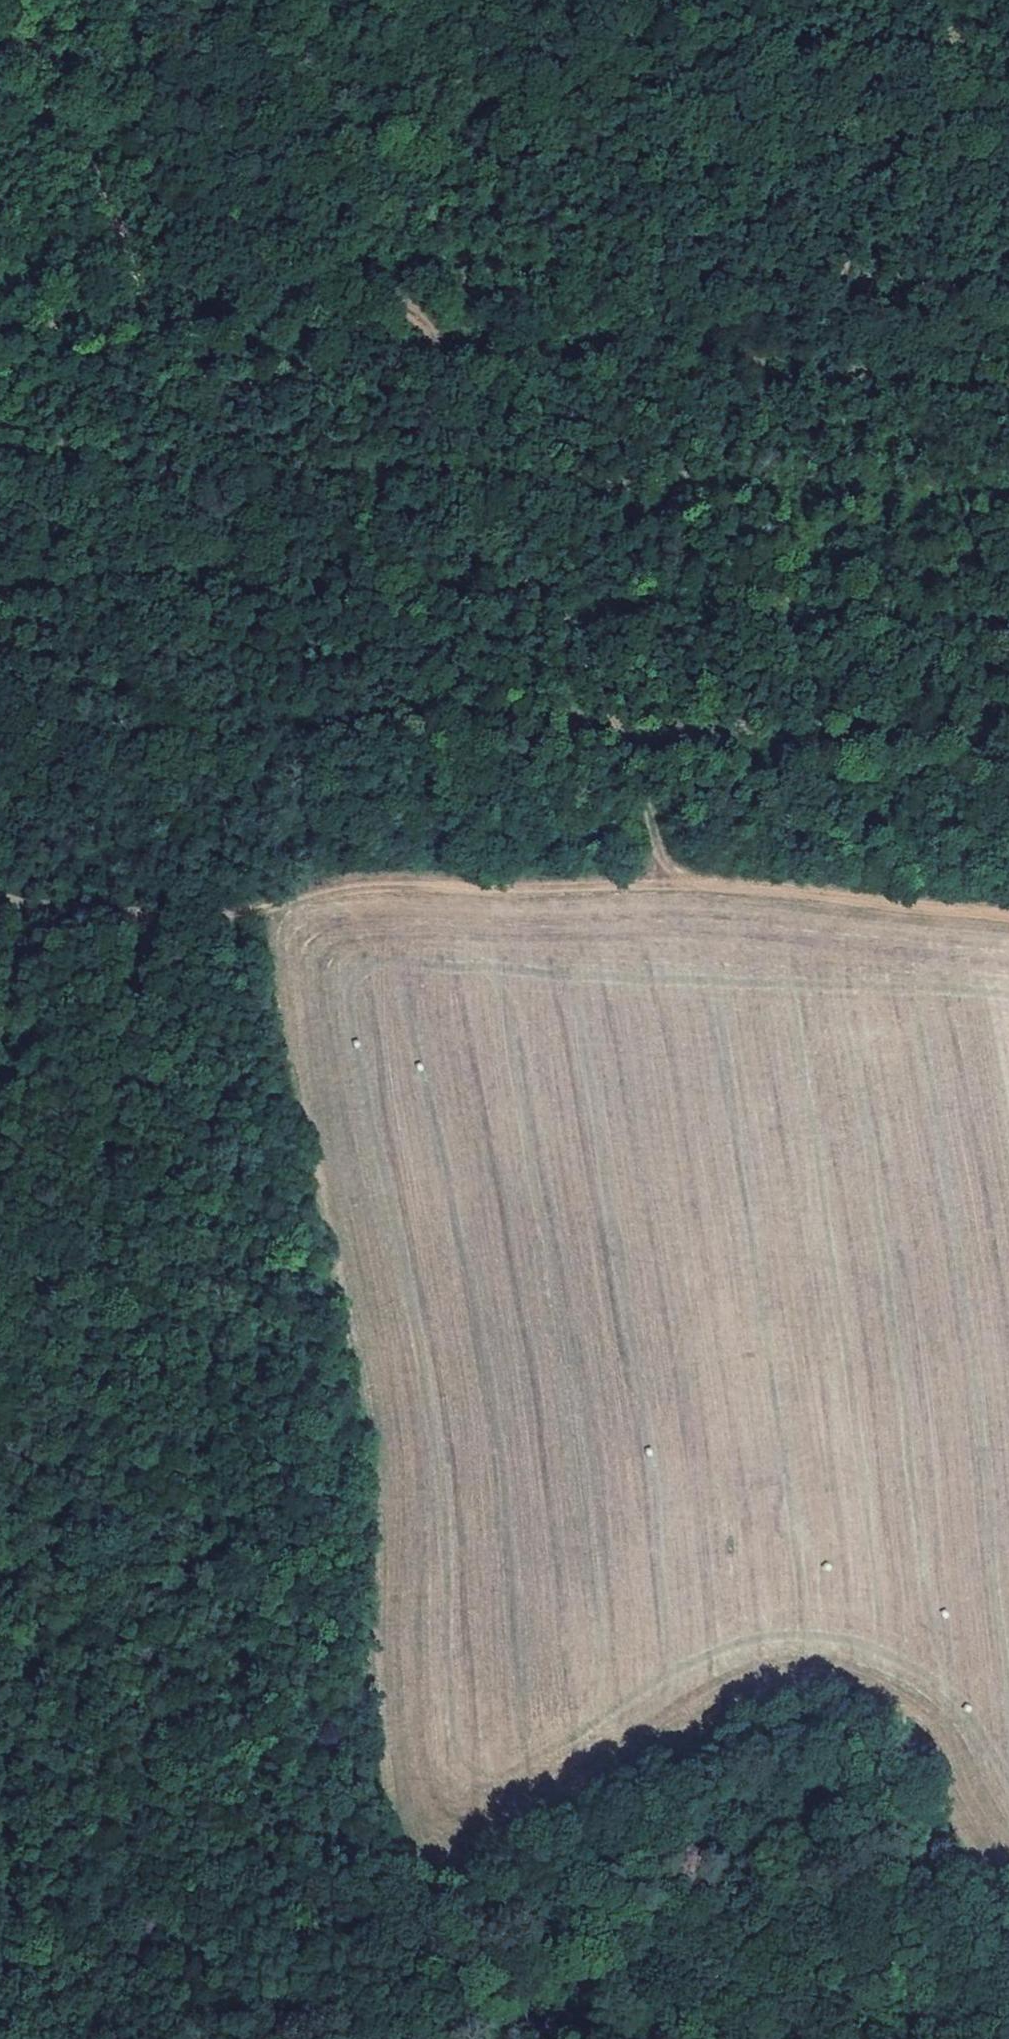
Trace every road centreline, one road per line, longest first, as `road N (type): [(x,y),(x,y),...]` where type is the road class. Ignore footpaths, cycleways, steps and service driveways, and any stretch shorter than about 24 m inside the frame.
road 1 (track): [(7,0),(155,296),(233,360),(331,356),(410,284),(439,185),(506,81),(685,0)]
road 2 (track): [(1008,900),(693,883),(375,883),(216,905),(0,905)]
road 3 (track): [(410,284),(693,883)]

